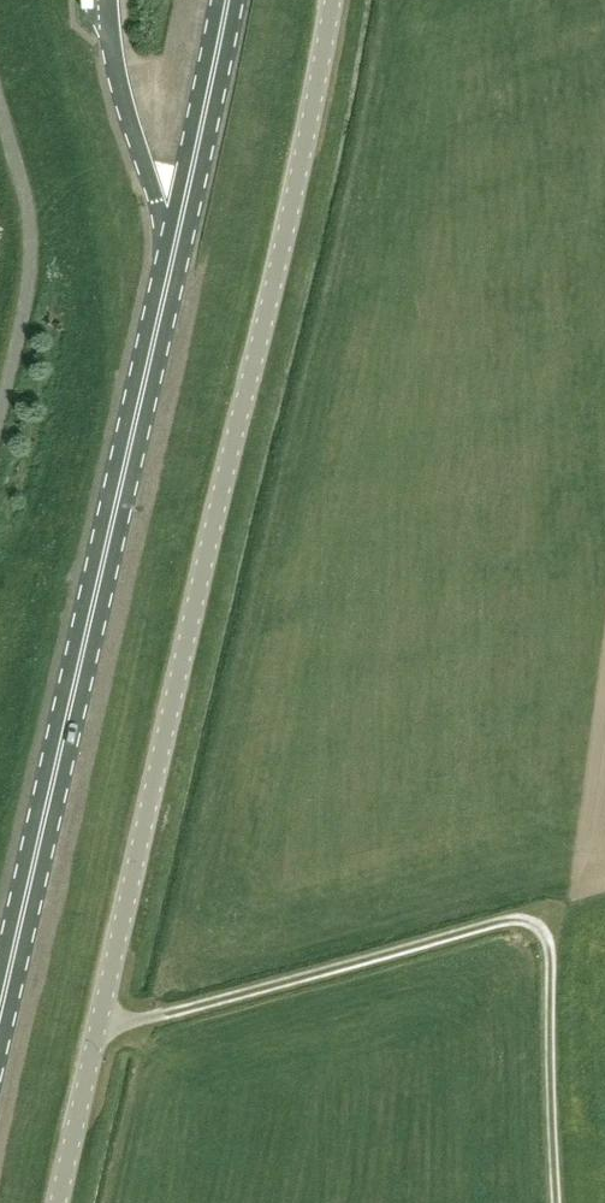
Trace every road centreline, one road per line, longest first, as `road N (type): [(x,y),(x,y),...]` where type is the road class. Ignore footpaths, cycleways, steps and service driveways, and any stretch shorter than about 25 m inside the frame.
road 1 (unclassified): [(58,1202),(333,0)]
road 2 (primary): [(0,1013),(226,0)]
road 3 (track): [(98,1031),(533,920),(547,935),(555,1202)]

